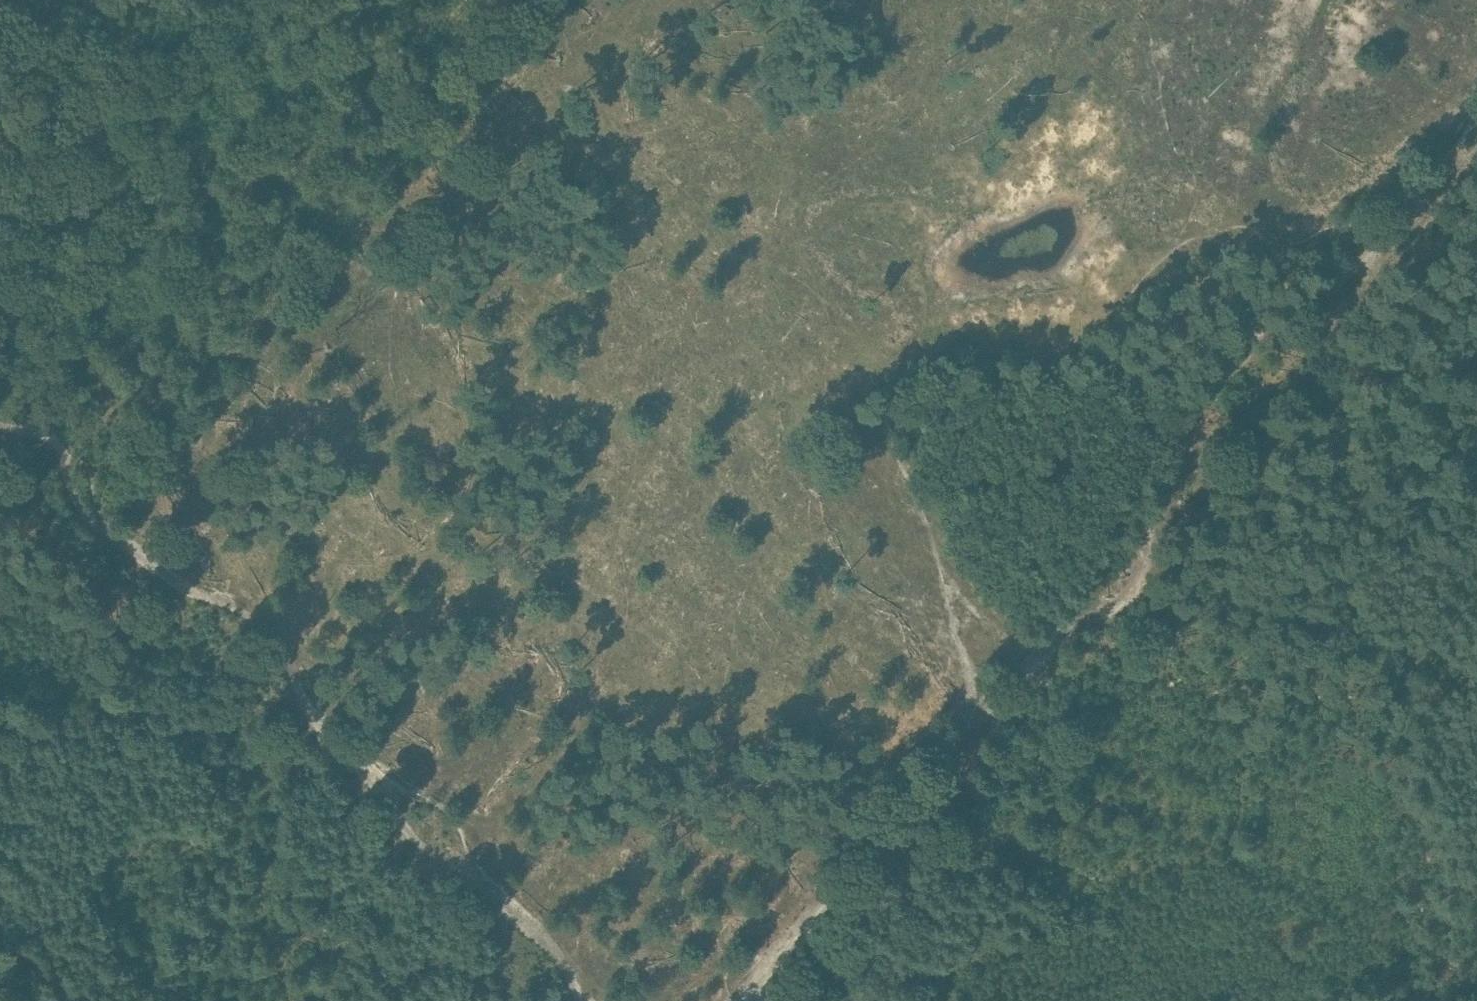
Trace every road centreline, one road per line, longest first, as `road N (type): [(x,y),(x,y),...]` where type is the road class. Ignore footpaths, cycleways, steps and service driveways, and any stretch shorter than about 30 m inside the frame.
road 1 (track): [(734,1000),(1476,108)]
road 2 (track): [(0,432),(610,1000)]
road 3 (track): [(123,547),(564,0)]
road 4 (track): [(45,0),(0,123)]

